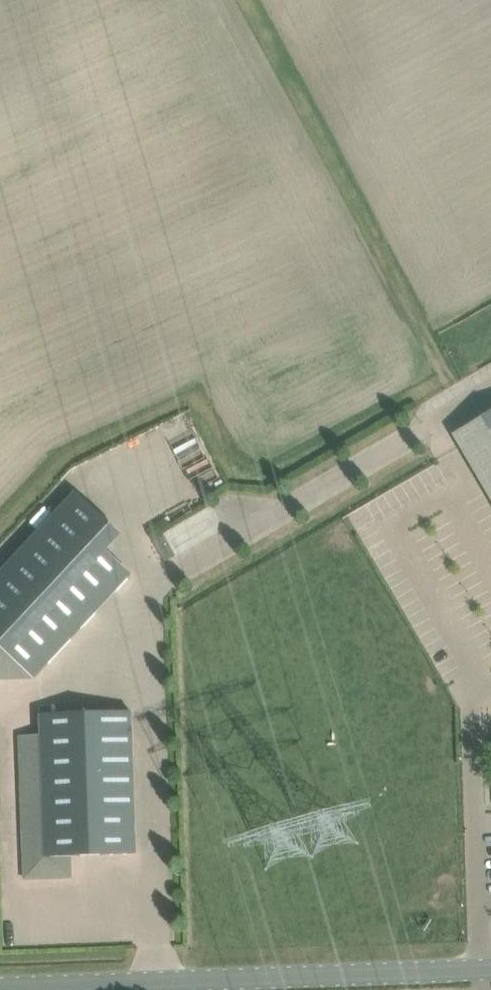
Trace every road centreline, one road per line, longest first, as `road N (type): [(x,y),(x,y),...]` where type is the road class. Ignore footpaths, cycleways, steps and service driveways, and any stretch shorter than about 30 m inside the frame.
road 1 (tertiary): [(490,970),(0,988)]

